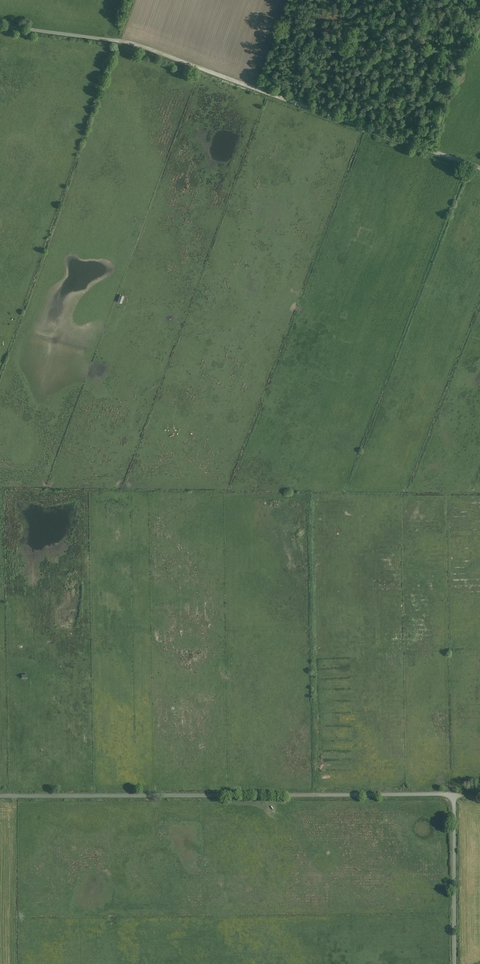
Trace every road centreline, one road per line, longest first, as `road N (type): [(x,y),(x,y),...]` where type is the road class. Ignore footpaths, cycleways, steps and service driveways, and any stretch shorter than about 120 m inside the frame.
road 1 (unclassified): [(455,963),(455,800),(448,793),(0,795)]
road 2 (unclassified): [(479,168),(130,42),(0,25)]

